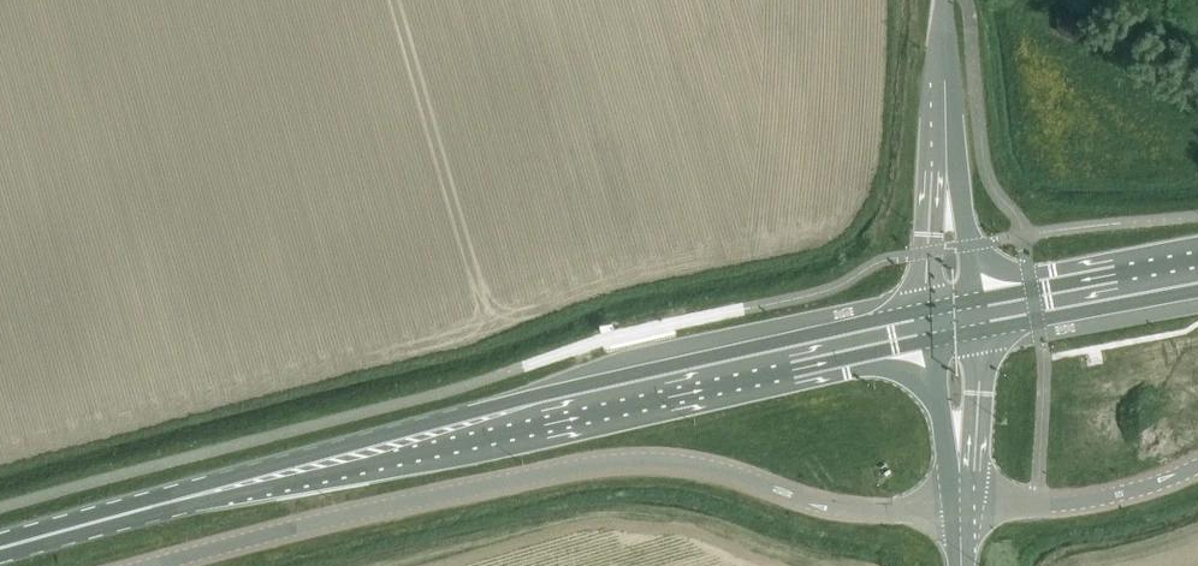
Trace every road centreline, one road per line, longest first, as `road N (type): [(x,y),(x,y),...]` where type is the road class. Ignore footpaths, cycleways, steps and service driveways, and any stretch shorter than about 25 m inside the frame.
road 1 (primary): [(936,325),(394,447),(0,548)]
road 2 (unclassified): [(146,565),(619,461),(720,472),(816,507),(960,513)]
road 3 (unclassified): [(960,513),(1115,497),(1197,465)]
road 4 (primary): [(1197,275),(972,318)]
road 5 (unclassified): [(948,183),(936,233),(936,325)]
road 6 (unclassified): [(972,318),(964,233),(948,183)]
road 7 (unclassified): [(957,445),(971,407),(972,318)]
road 8 (unclassified): [(936,325),(942,408),(957,445)]

